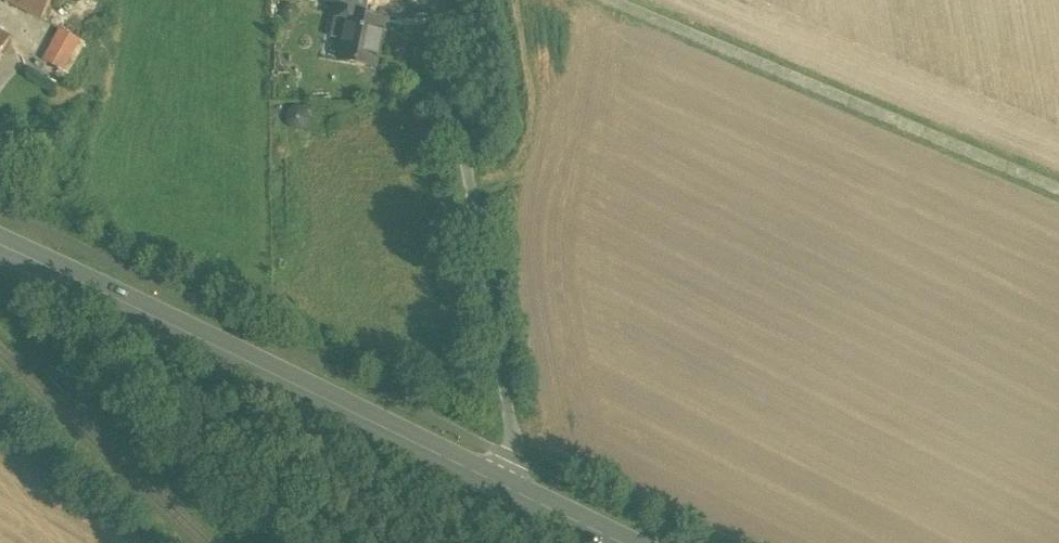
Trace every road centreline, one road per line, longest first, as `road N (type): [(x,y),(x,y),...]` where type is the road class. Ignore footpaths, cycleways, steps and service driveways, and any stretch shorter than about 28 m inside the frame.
road 1 (secondary): [(0,246),(515,479)]
road 2 (unclassified): [(515,479),(440,0)]
road 3 (secondary): [(515,479),(640,542)]

